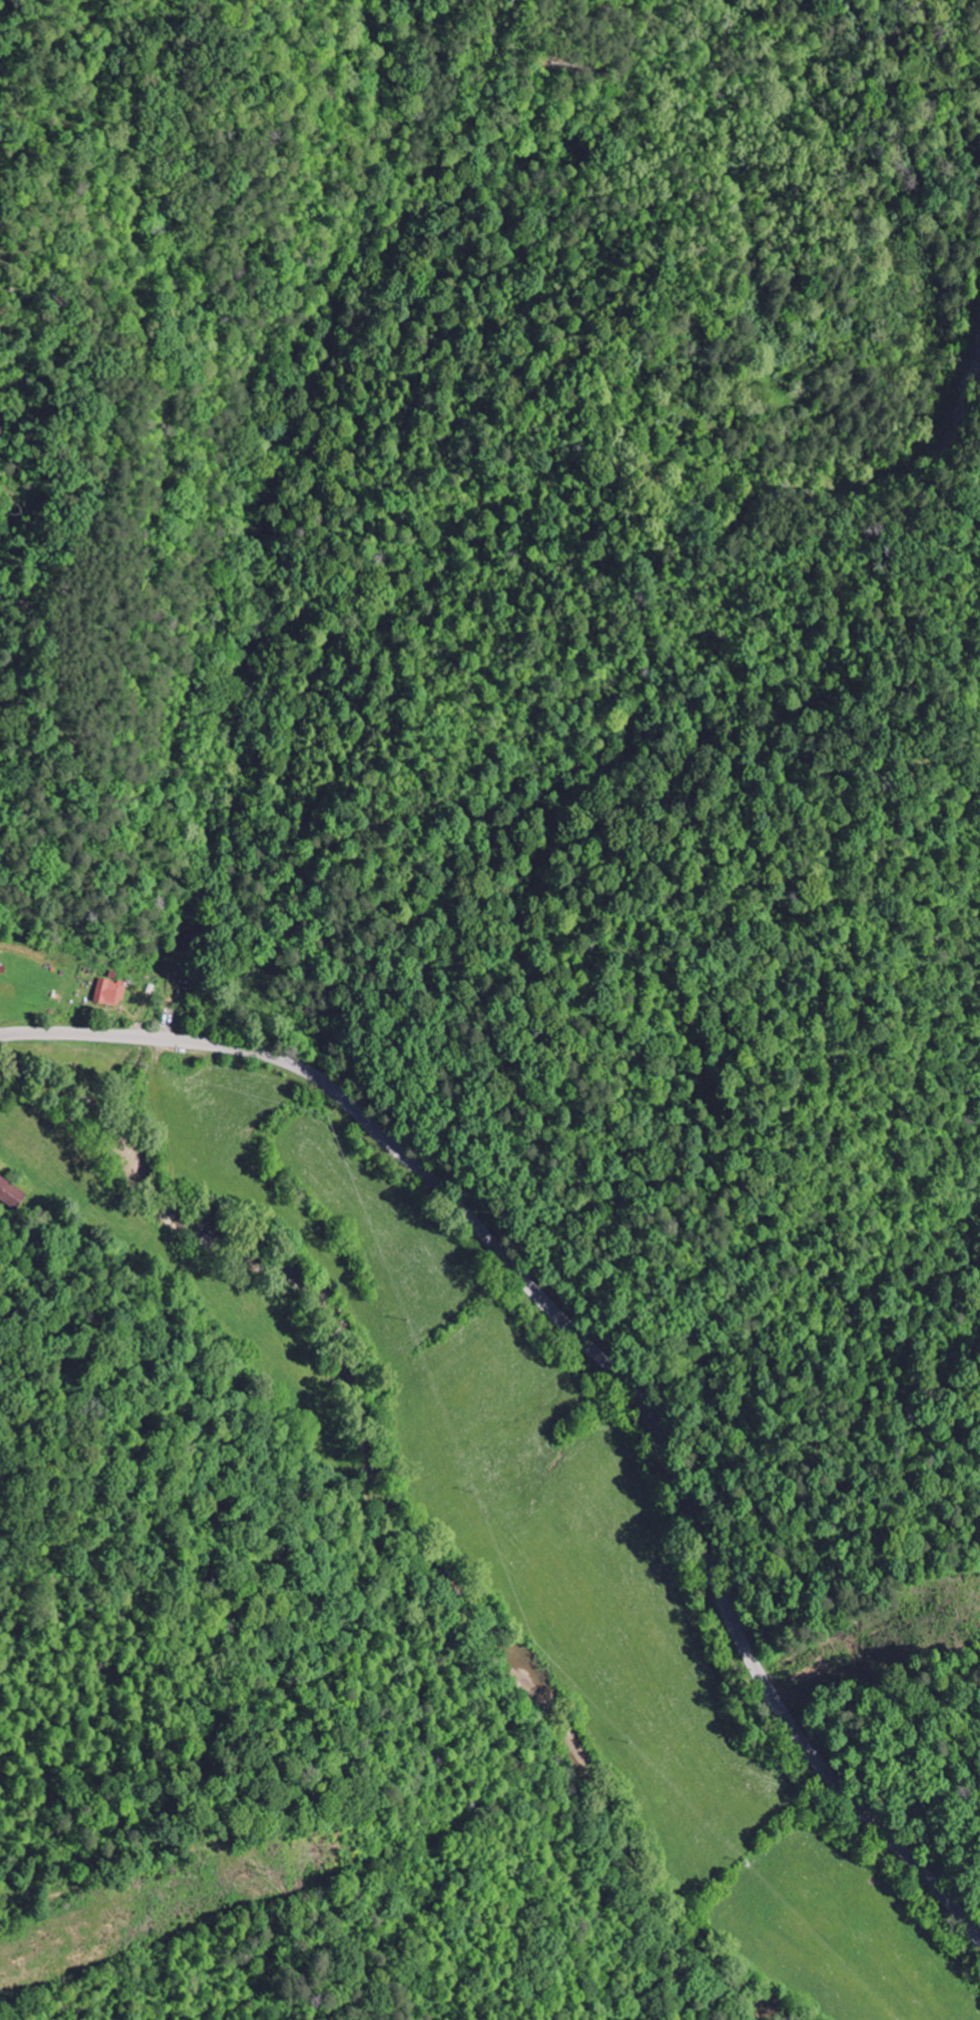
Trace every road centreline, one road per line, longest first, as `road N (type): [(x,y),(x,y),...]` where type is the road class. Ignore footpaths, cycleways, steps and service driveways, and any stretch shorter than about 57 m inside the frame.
road 1 (tertiary): [(979,1939),(789,1722),(730,1614),(638,1400),(418,1167),(327,1085),(264,1055),(189,1041),(0,1035)]

